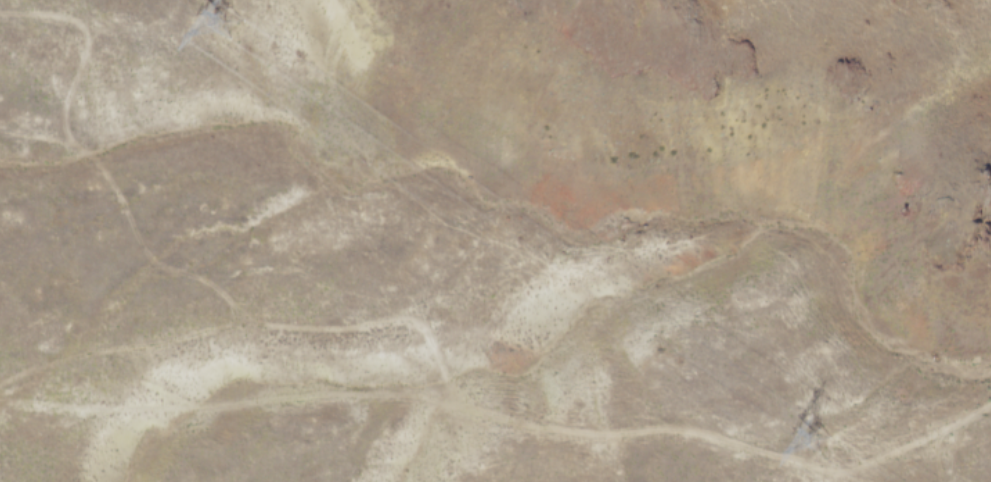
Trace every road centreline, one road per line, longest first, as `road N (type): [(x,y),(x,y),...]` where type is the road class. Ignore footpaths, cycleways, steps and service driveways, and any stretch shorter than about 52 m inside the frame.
road 1 (track): [(0,384),(64,359),(228,326),(407,321),(423,327),(436,347),(453,405),(600,435),(685,430),(834,472),(868,465),(990,402)]
road 2 (track): [(0,13),(78,21),(88,36),(67,94),(63,121),(72,142),(98,164),(149,257),(216,286),(234,304),(228,326)]
road 3 (track): [(453,405),(414,393),(142,407),(0,401)]

